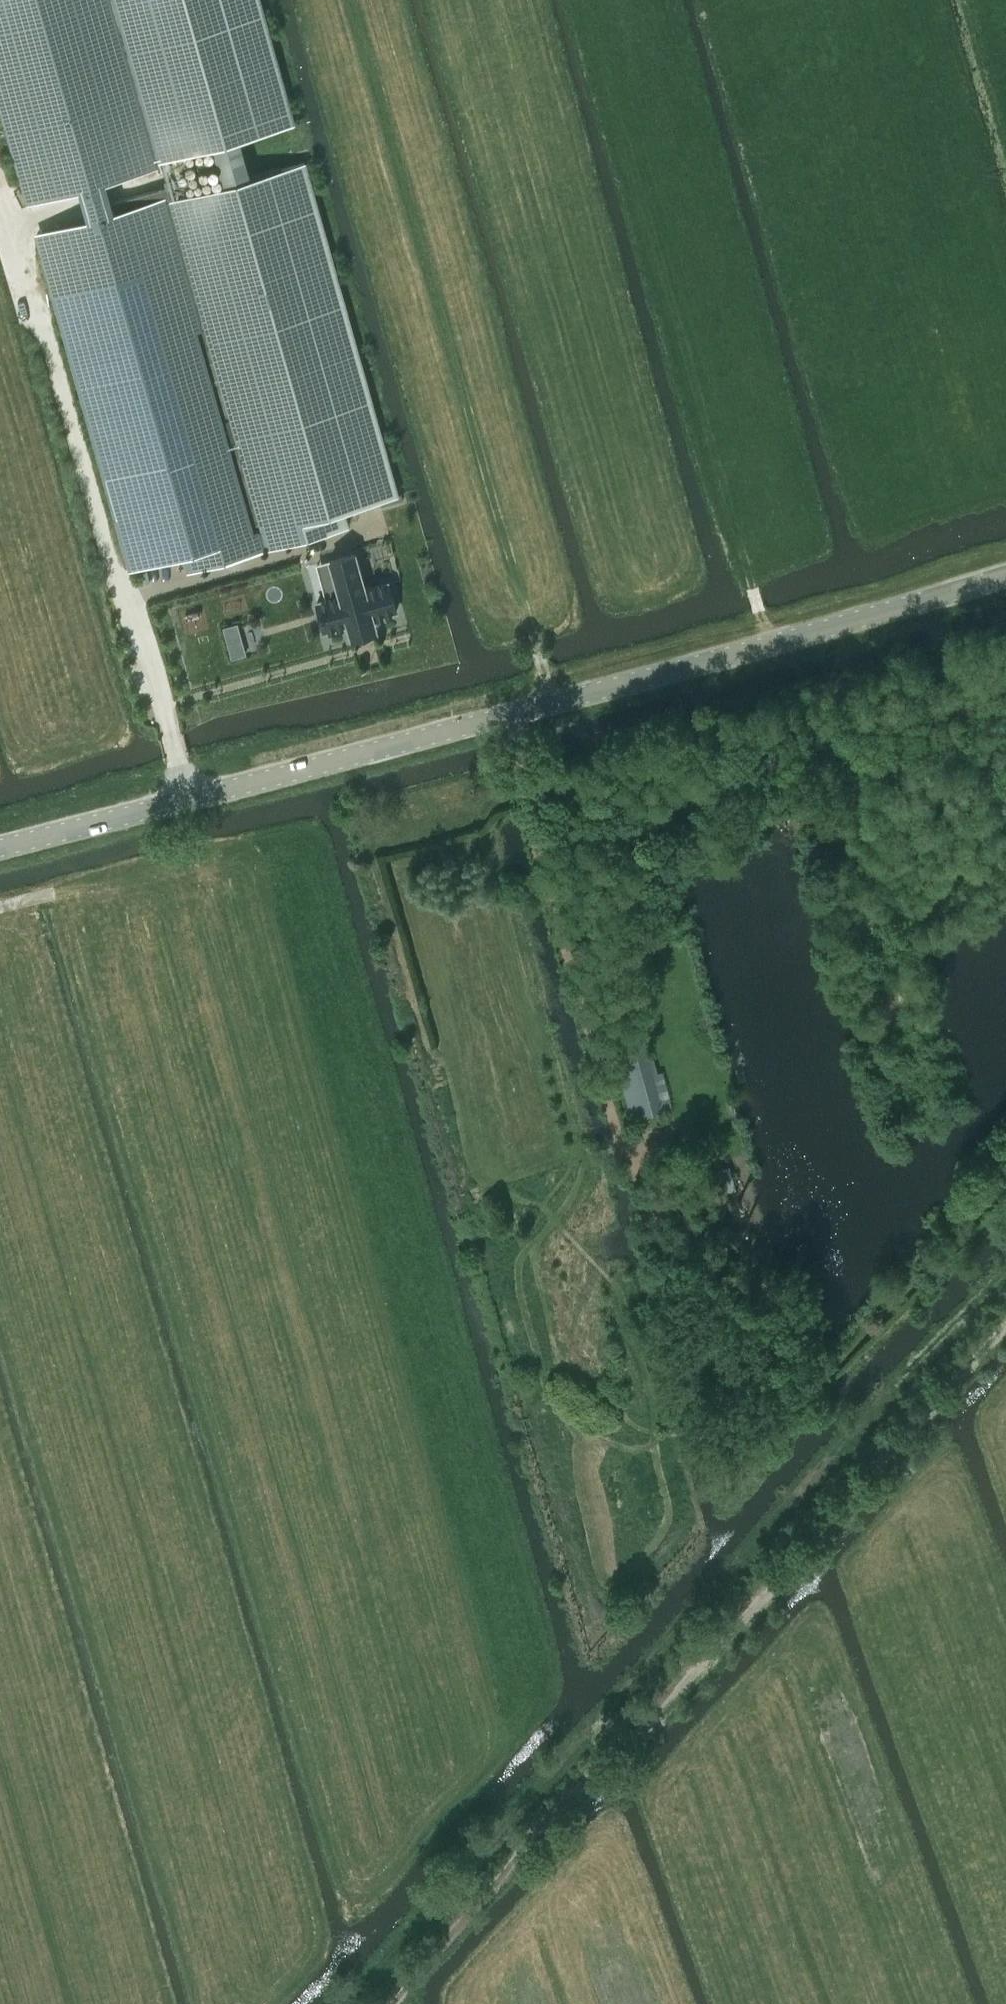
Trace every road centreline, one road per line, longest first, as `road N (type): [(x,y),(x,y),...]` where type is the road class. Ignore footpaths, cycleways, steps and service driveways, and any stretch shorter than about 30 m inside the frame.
road 1 (unclassified): [(0,847),(1005,576)]

